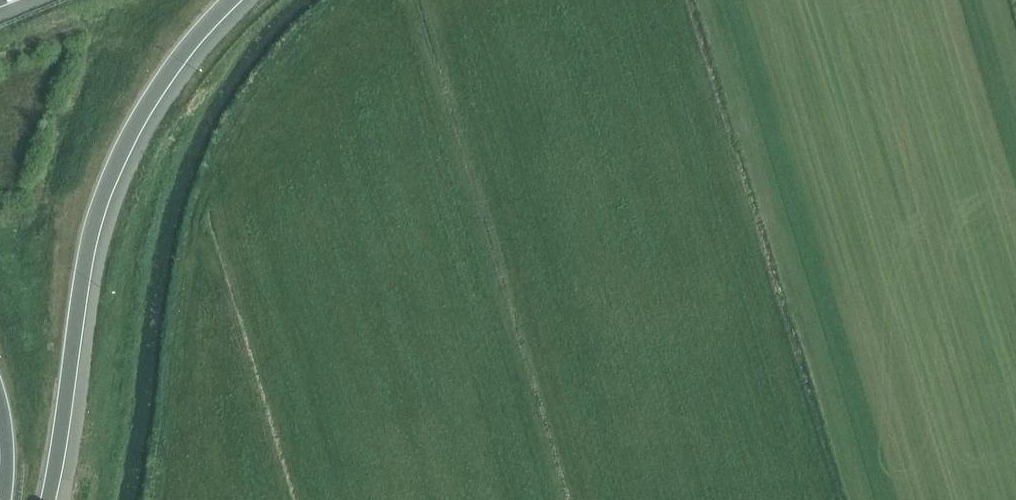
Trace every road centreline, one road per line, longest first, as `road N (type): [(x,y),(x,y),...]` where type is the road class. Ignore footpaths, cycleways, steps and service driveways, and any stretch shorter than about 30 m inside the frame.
road 1 (motorway): [(47,499),(80,280),(102,205),(168,71),(231,0)]

